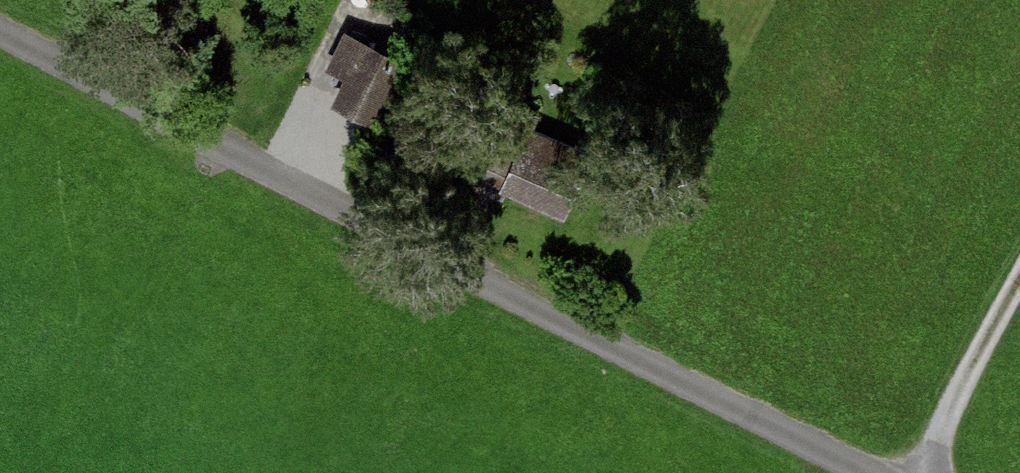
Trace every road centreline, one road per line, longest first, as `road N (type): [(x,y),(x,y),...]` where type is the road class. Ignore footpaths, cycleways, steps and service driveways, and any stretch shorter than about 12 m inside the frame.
road 1 (residential): [(854,472),(0,34)]
road 2 (track): [(917,472),(1019,282)]

